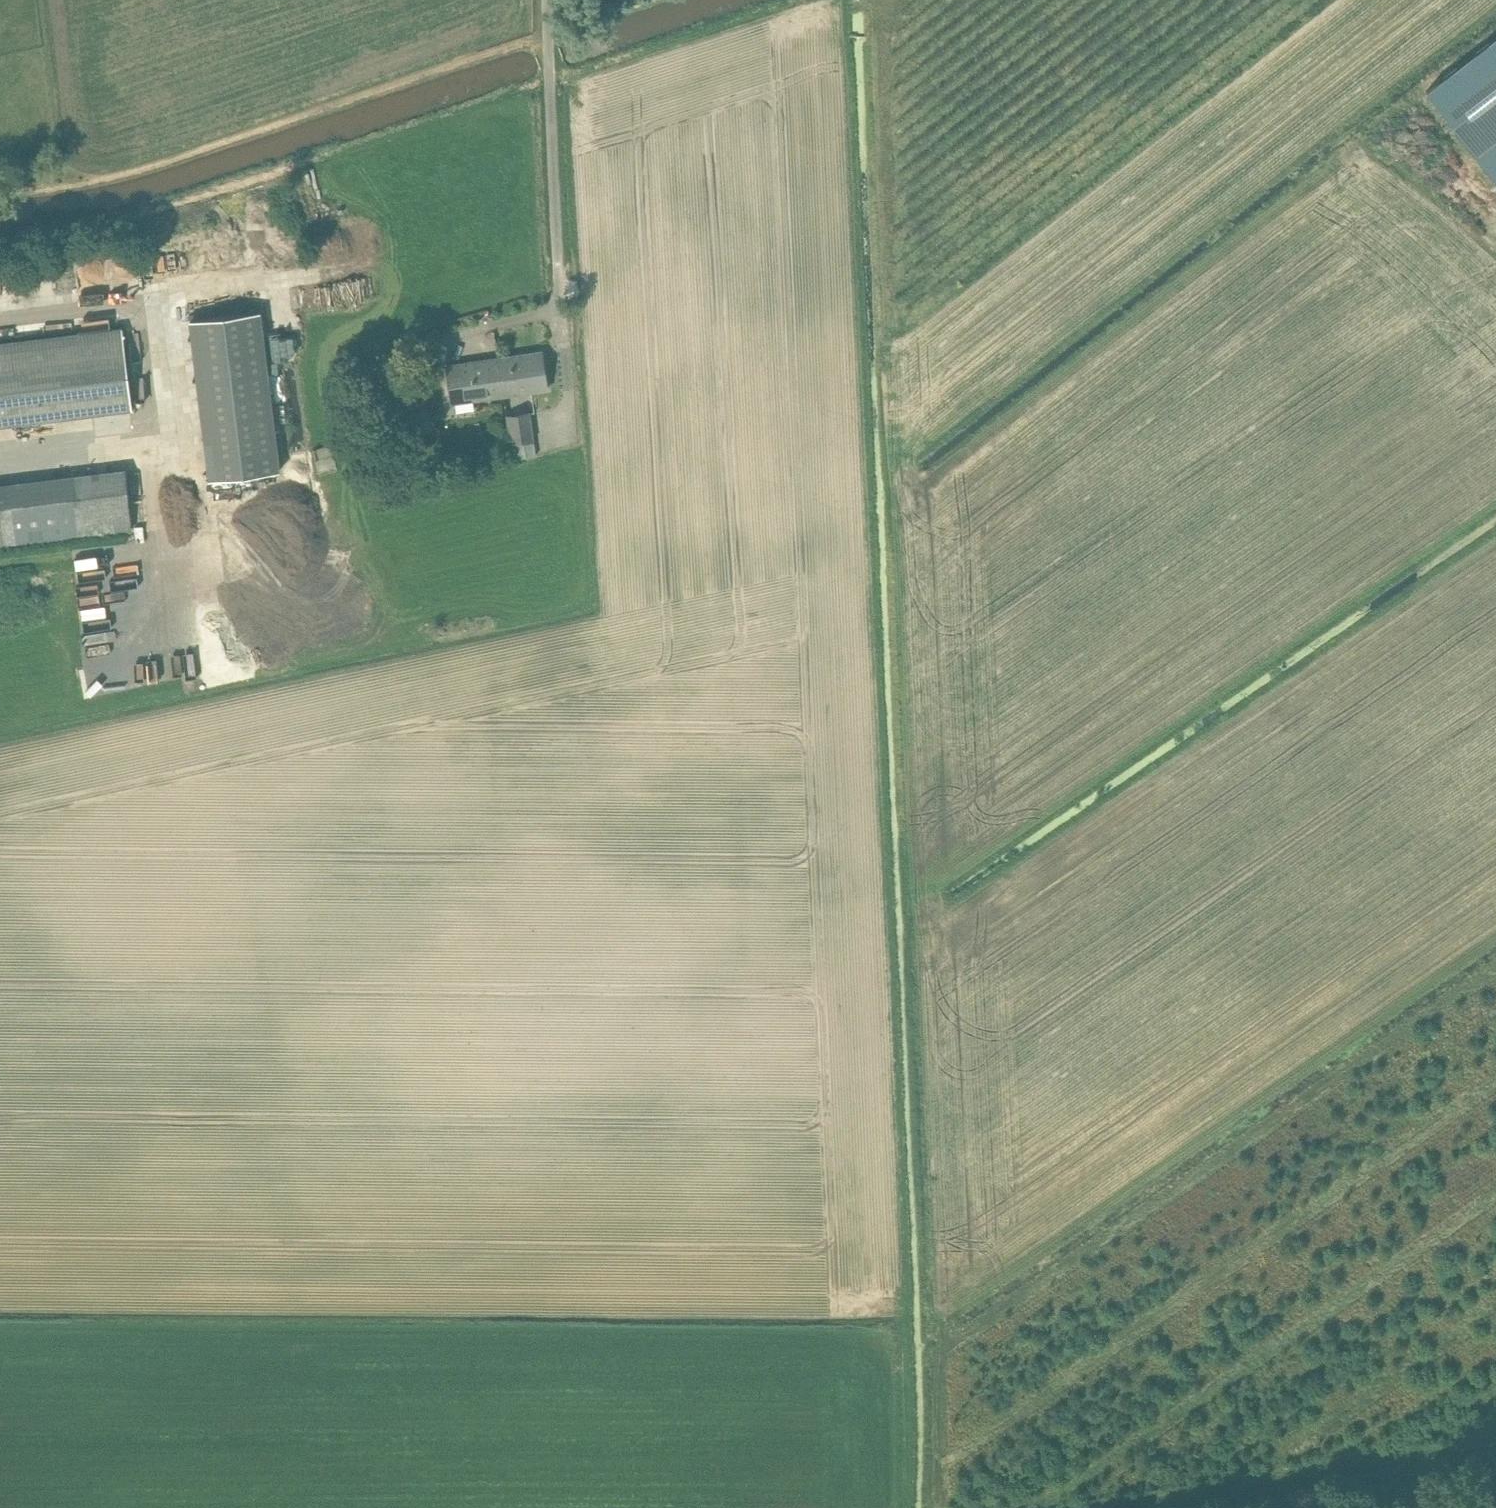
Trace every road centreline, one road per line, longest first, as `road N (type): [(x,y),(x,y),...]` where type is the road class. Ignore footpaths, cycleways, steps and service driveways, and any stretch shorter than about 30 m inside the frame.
road 1 (residential): [(562,315),(550,0)]

